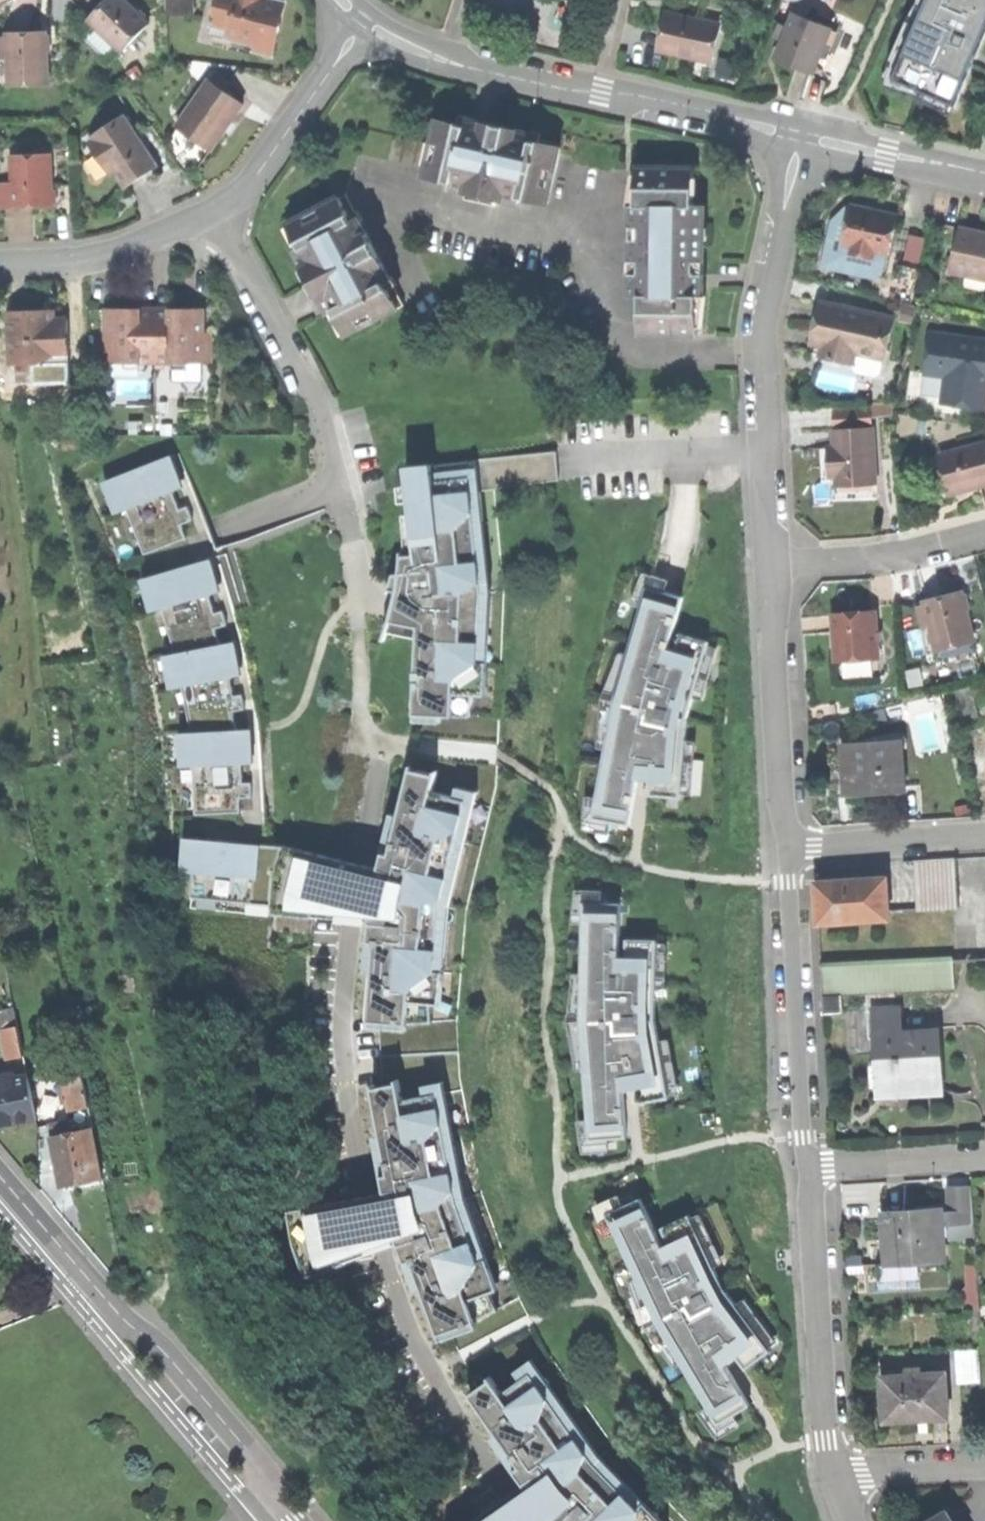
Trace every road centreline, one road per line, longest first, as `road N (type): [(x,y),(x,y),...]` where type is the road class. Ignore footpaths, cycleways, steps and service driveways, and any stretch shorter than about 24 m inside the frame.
road 1 (residential): [(0,264),(101,258),(214,212),(251,185),(364,20)]
road 2 (residential): [(803,136),(634,95),(482,70),(413,49),(364,20)]
road 3 (residential): [(0,1175),(127,1321),(161,1347),(298,1520)]
road 4 (residential): [(803,136),(755,335),(771,566)]
road 5 (residential): [(791,848),(810,1166)]
road 6 (residential): [(810,1166),(826,1440),(838,1481)]
road 7 (residential): [(771,566),(779,790),(791,848)]
road 8 (residential): [(771,566),(901,554),(984,530)]
road 9 (residential): [(791,848),(984,836)]
road 10 (residential): [(984,176),(803,136)]
road 11 (residential): [(984,1155),(810,1166)]
road 12 (residential): [(838,1481),(869,1467),(984,1462)]

